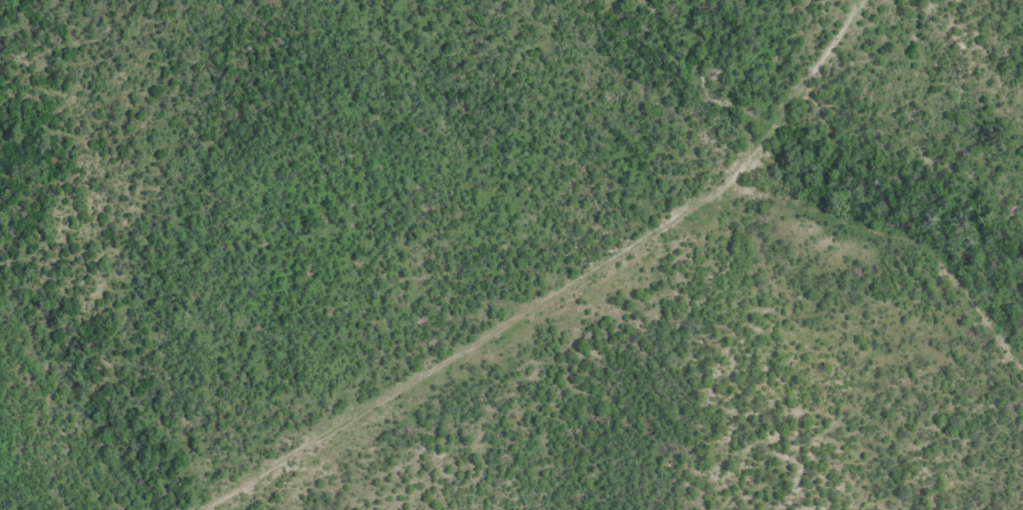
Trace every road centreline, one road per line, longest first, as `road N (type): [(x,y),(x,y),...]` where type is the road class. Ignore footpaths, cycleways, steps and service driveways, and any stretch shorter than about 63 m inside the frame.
road 1 (residential): [(888,0),(719,194),(647,233),(322,72),(171,43),(0,52)]
road 2 (residential): [(327,509),(409,428),(647,262),(647,233)]

